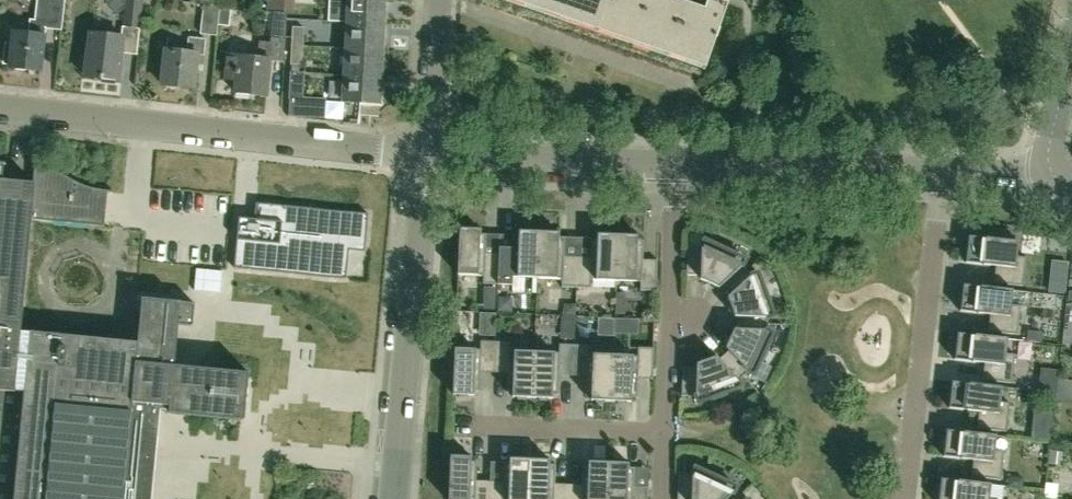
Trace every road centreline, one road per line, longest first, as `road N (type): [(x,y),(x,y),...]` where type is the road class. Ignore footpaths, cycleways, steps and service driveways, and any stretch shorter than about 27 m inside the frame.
road 1 (residential): [(0,109),(427,156)]
road 2 (residential): [(395,498),(427,156)]
road 3 (residential): [(942,172),(909,498)]
road 4 (residential): [(663,440),(673,163)]
road 5 (residential): [(673,163),(942,172)]
road 6 (residential): [(427,156),(673,163)]
road 7 (residential): [(663,440),(456,431)]
road 8 (residential): [(427,156),(436,0)]
road 9 (residential): [(1048,168),(1071,49)]

